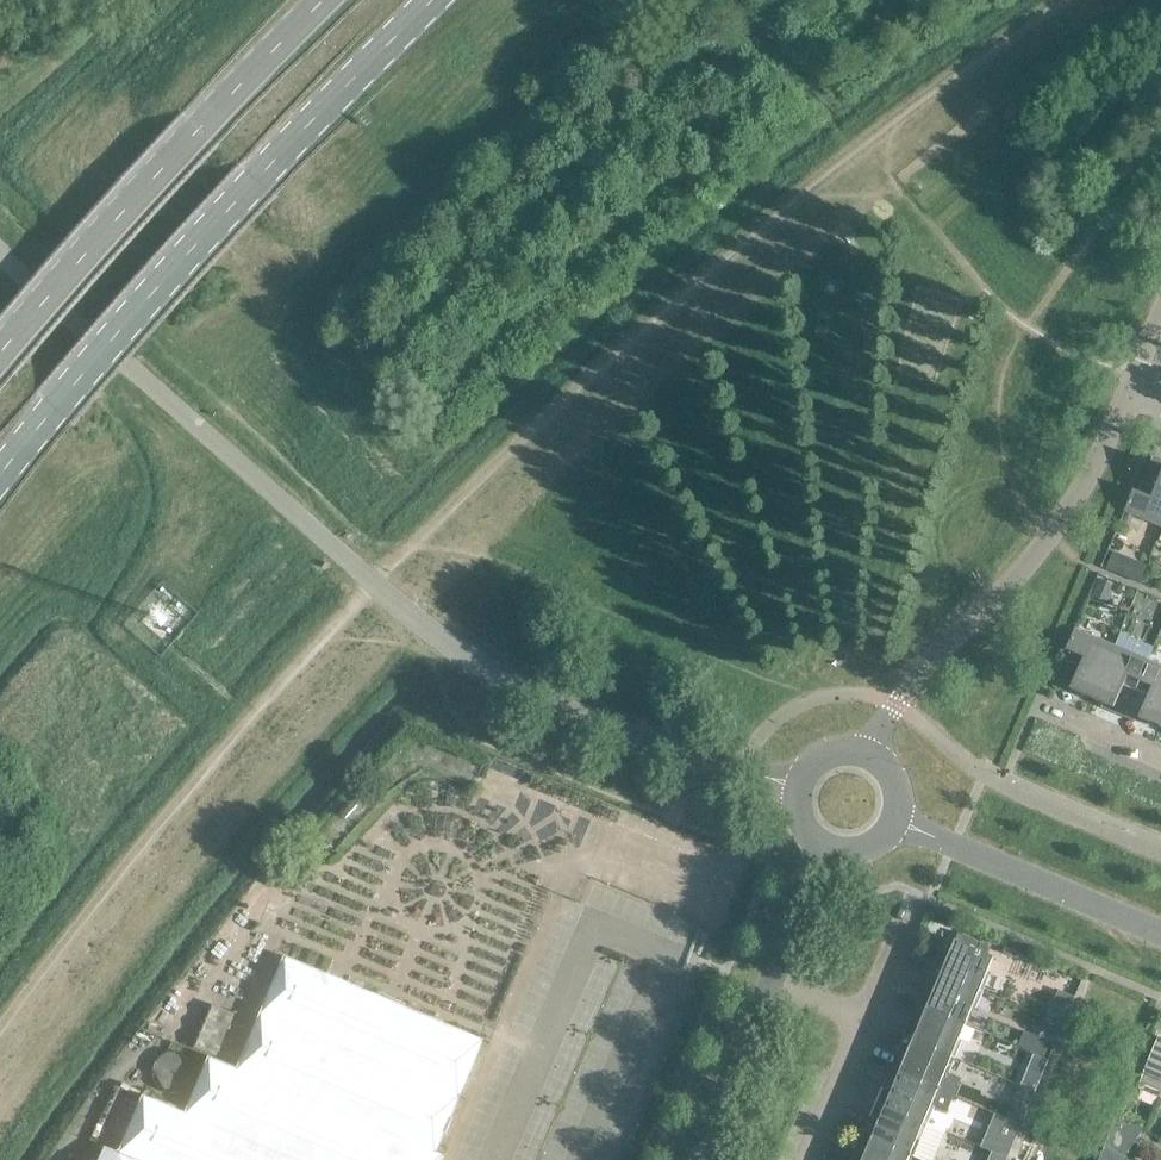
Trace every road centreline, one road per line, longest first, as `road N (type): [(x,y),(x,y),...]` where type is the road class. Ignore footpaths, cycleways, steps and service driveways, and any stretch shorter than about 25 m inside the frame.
road 1 (trunk): [(0,475),(257,177),(432,0)]
road 2 (unclassified): [(798,788),(623,737),(540,700),(451,647),(341,553)]
road 3 (trunk): [(325,0),(199,127),(0,351)]
road 4 (unclassified): [(0,244),(341,553)]
road 5 (residential): [(870,756),(909,688),(1048,538),(1130,397)]
road 6 (tertiary): [(1160,936),(897,825)]
road 7 (tertiary): [(696,1159),(773,980)]
road 8 (residential): [(811,1159),(869,1023)]
road 9 (tertiary): [(773,980),(830,853)]
road 10 (residential): [(869,1023),(921,897)]
road 11 (residential): [(1160,758),(1037,705)]

